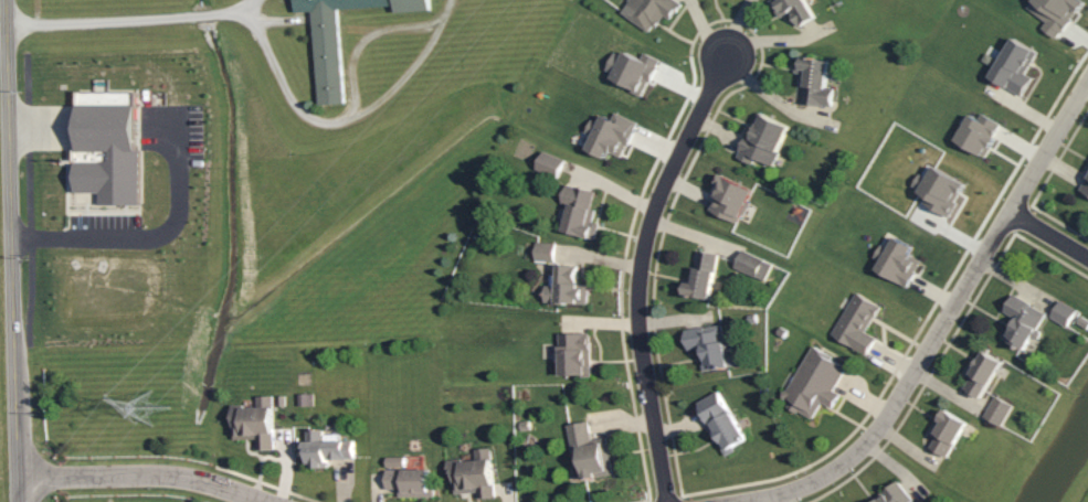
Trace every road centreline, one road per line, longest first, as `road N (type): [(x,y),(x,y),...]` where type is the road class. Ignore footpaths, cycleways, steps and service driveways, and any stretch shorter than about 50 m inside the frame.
road 1 (residential): [(743,501),(805,487),(852,458),(1087,79)]
road 2 (tertiary): [(8,0),(17,501)]
road 3 (residential): [(726,58),(662,191),(638,277),(637,320),(667,501)]
road 4 (residential): [(17,478),(172,477),(263,501)]

